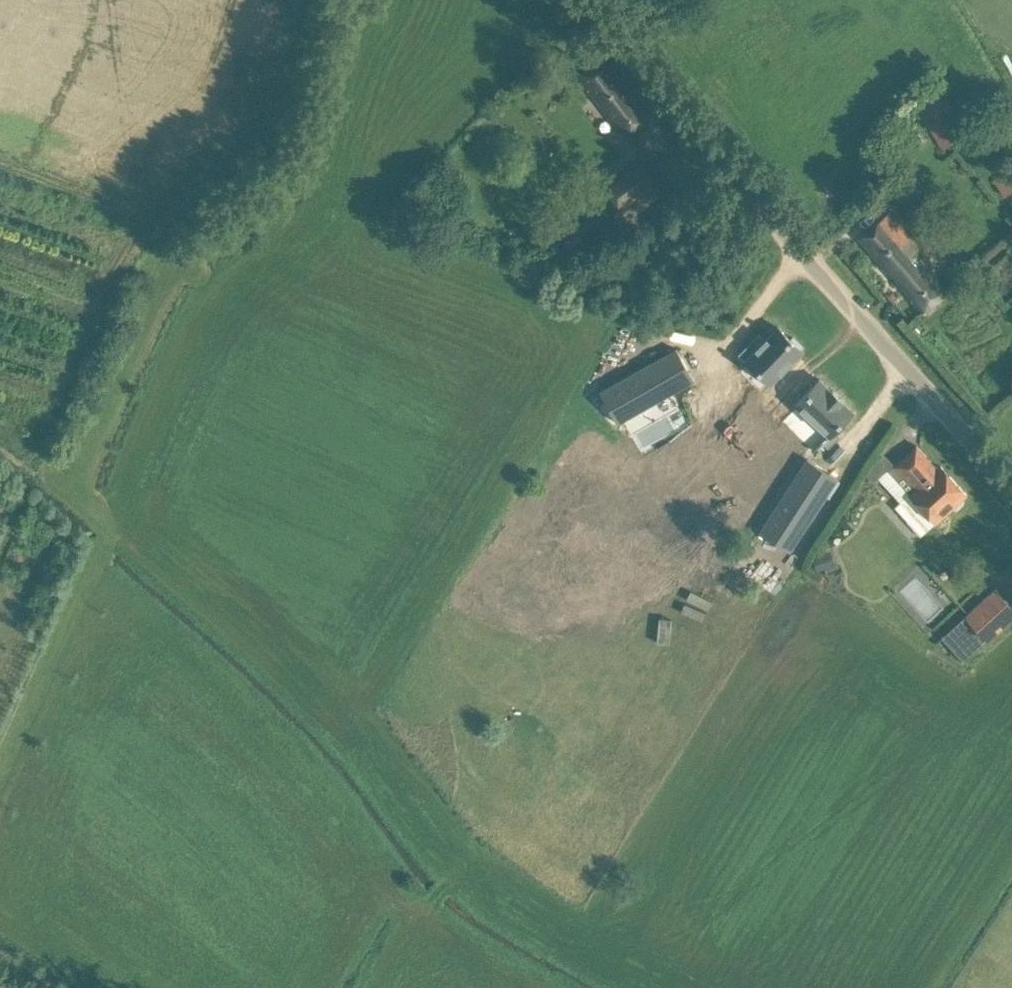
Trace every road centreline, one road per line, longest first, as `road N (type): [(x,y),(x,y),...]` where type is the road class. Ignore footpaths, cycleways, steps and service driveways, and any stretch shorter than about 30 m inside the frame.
road 1 (tertiary): [(1011,497),(664,108),(596,0)]
road 2 (track): [(0,931),(111,987)]

